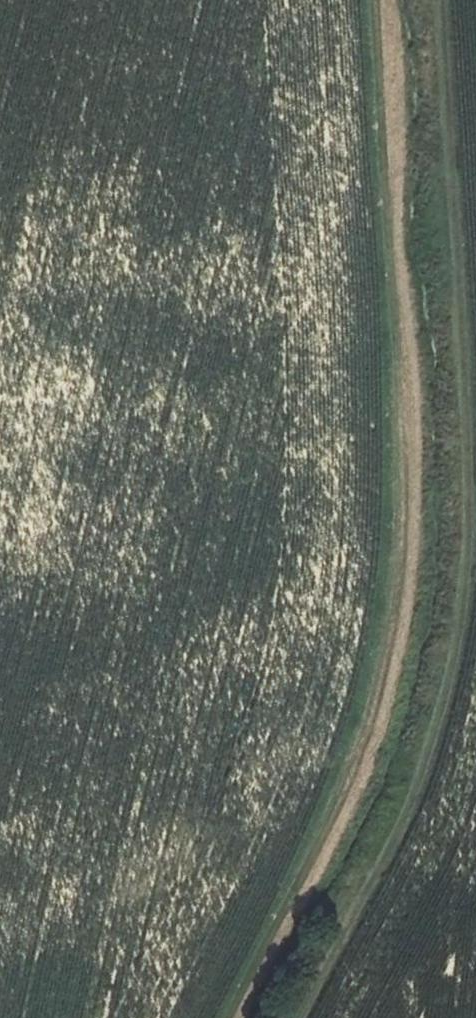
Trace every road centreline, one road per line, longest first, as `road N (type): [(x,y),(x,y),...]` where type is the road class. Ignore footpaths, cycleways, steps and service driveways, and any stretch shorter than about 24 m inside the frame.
road 1 (track): [(295,1017),(409,798),(449,671),(462,588),(469,482),(440,0)]
road 2 (track): [(238,1017),(357,767),(396,603),(405,499),(377,0)]

